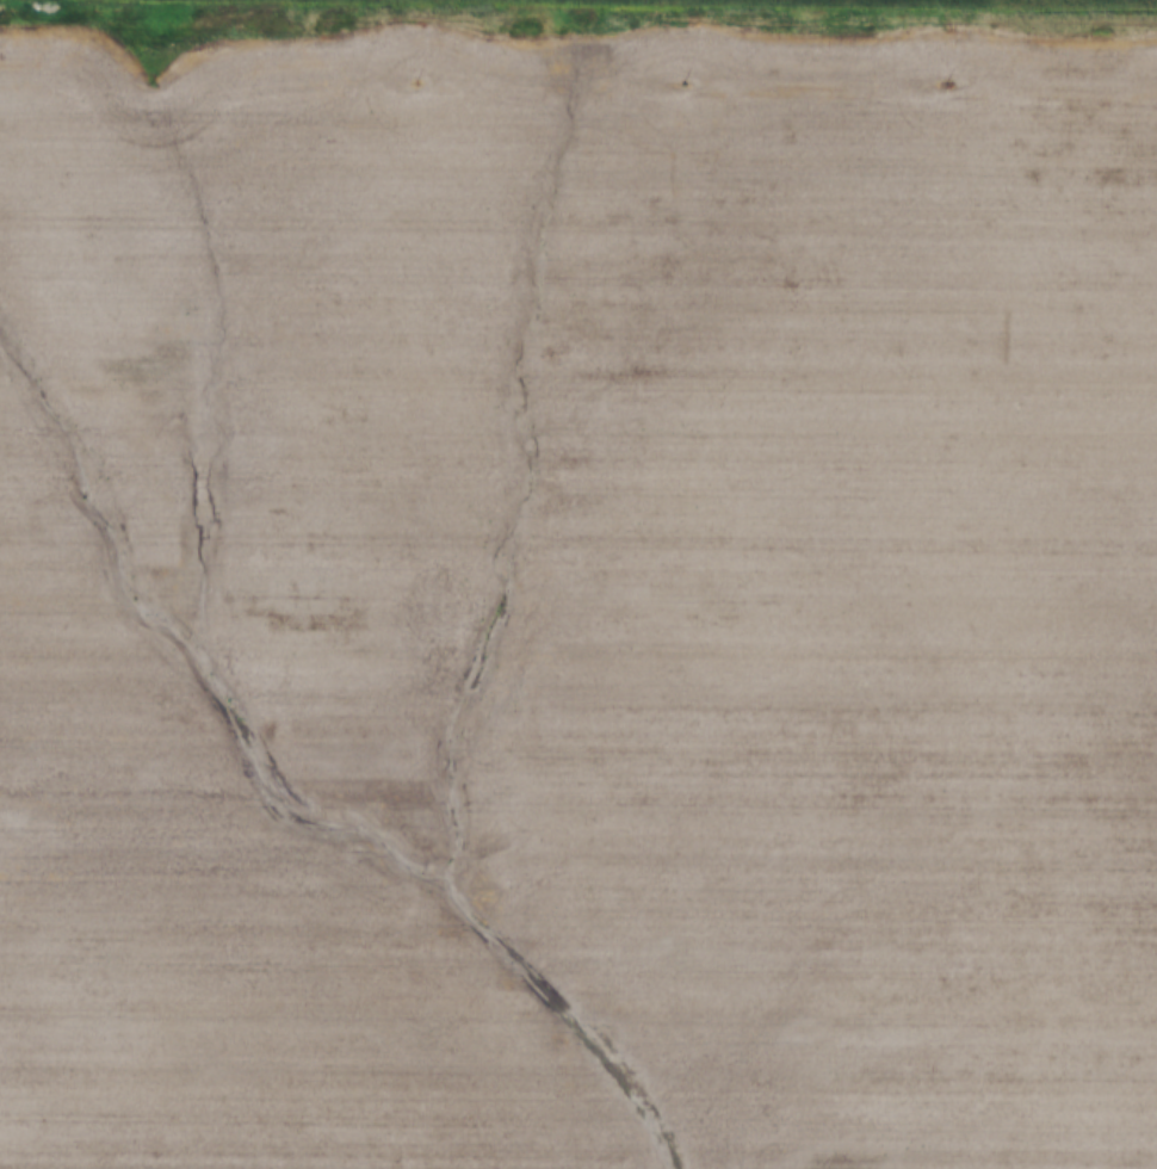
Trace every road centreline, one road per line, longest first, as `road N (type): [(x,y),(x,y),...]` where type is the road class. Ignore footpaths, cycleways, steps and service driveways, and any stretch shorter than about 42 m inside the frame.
road 1 (track): [(1156,37),(0,31)]

